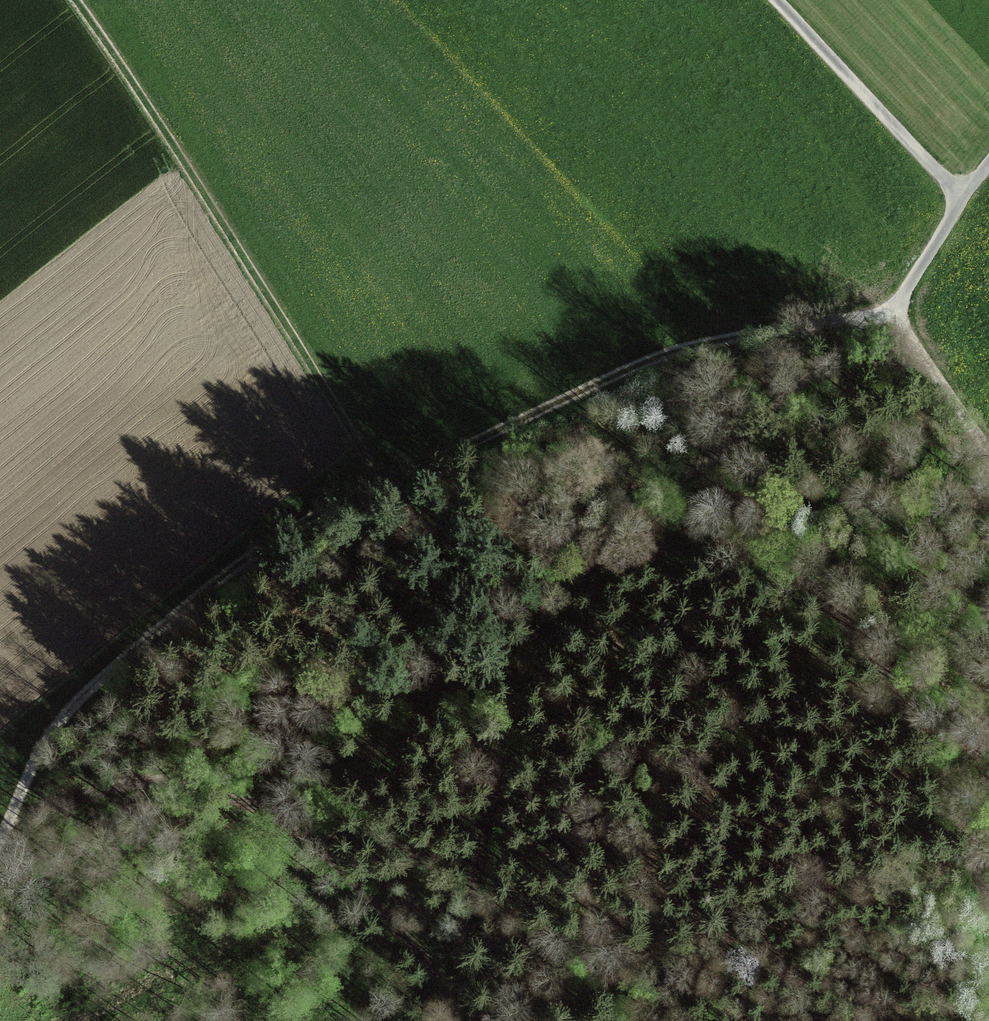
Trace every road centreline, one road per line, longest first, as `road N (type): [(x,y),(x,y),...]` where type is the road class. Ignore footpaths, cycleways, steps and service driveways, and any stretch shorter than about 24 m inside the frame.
road 1 (track): [(0,836),(29,763),(59,717),(179,605),(305,515),(565,399),(714,347),(886,310)]
road 2 (track): [(886,310),(640,511),(540,641),(516,695),(484,823),(460,958),(457,1020)]
road 3 (track): [(594,562),(714,547),(752,555),(809,591),(884,674),(913,719),(966,838),(988,928)]
road 4 (track): [(60,0),(161,135),(380,477)]
road 5 (track): [(777,0),(963,196)]
road 6 (track): [(988,164),(886,310)]
road 7 (track): [(886,310),(988,455)]

